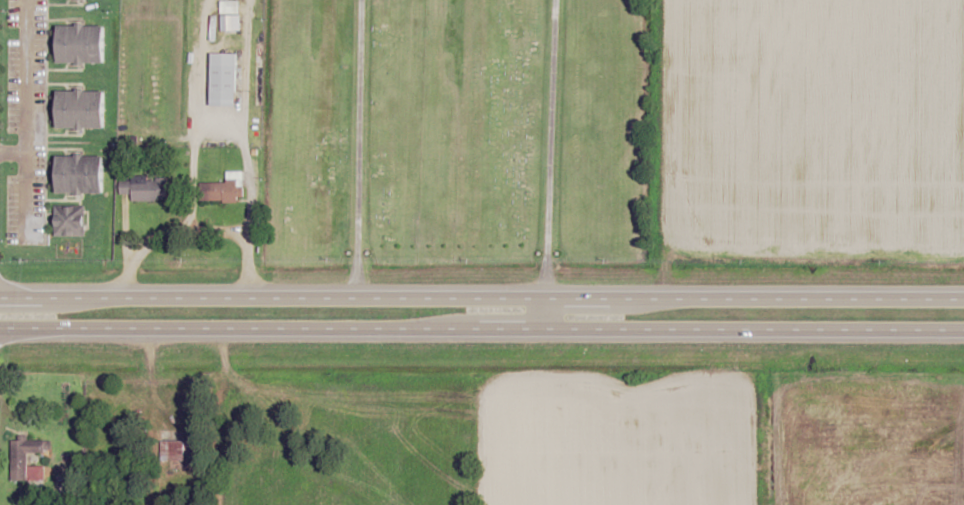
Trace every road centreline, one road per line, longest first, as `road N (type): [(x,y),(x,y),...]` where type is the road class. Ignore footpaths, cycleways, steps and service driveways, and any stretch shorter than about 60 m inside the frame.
road 1 (trunk): [(0,327),(963,332)]
road 2 (trunk): [(963,300),(0,298)]

